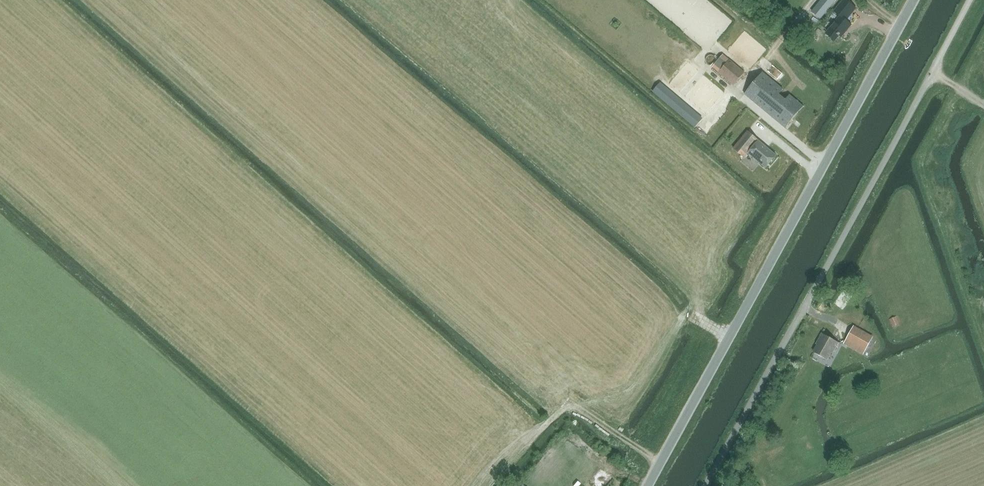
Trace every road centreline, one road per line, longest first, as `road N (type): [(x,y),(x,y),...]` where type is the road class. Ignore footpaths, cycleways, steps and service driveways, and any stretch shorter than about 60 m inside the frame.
road 1 (tertiary): [(648,485),(912,0)]
road 2 (unclassified): [(707,485),(971,0)]
road 3 (track): [(533,440),(569,401),(660,463)]

